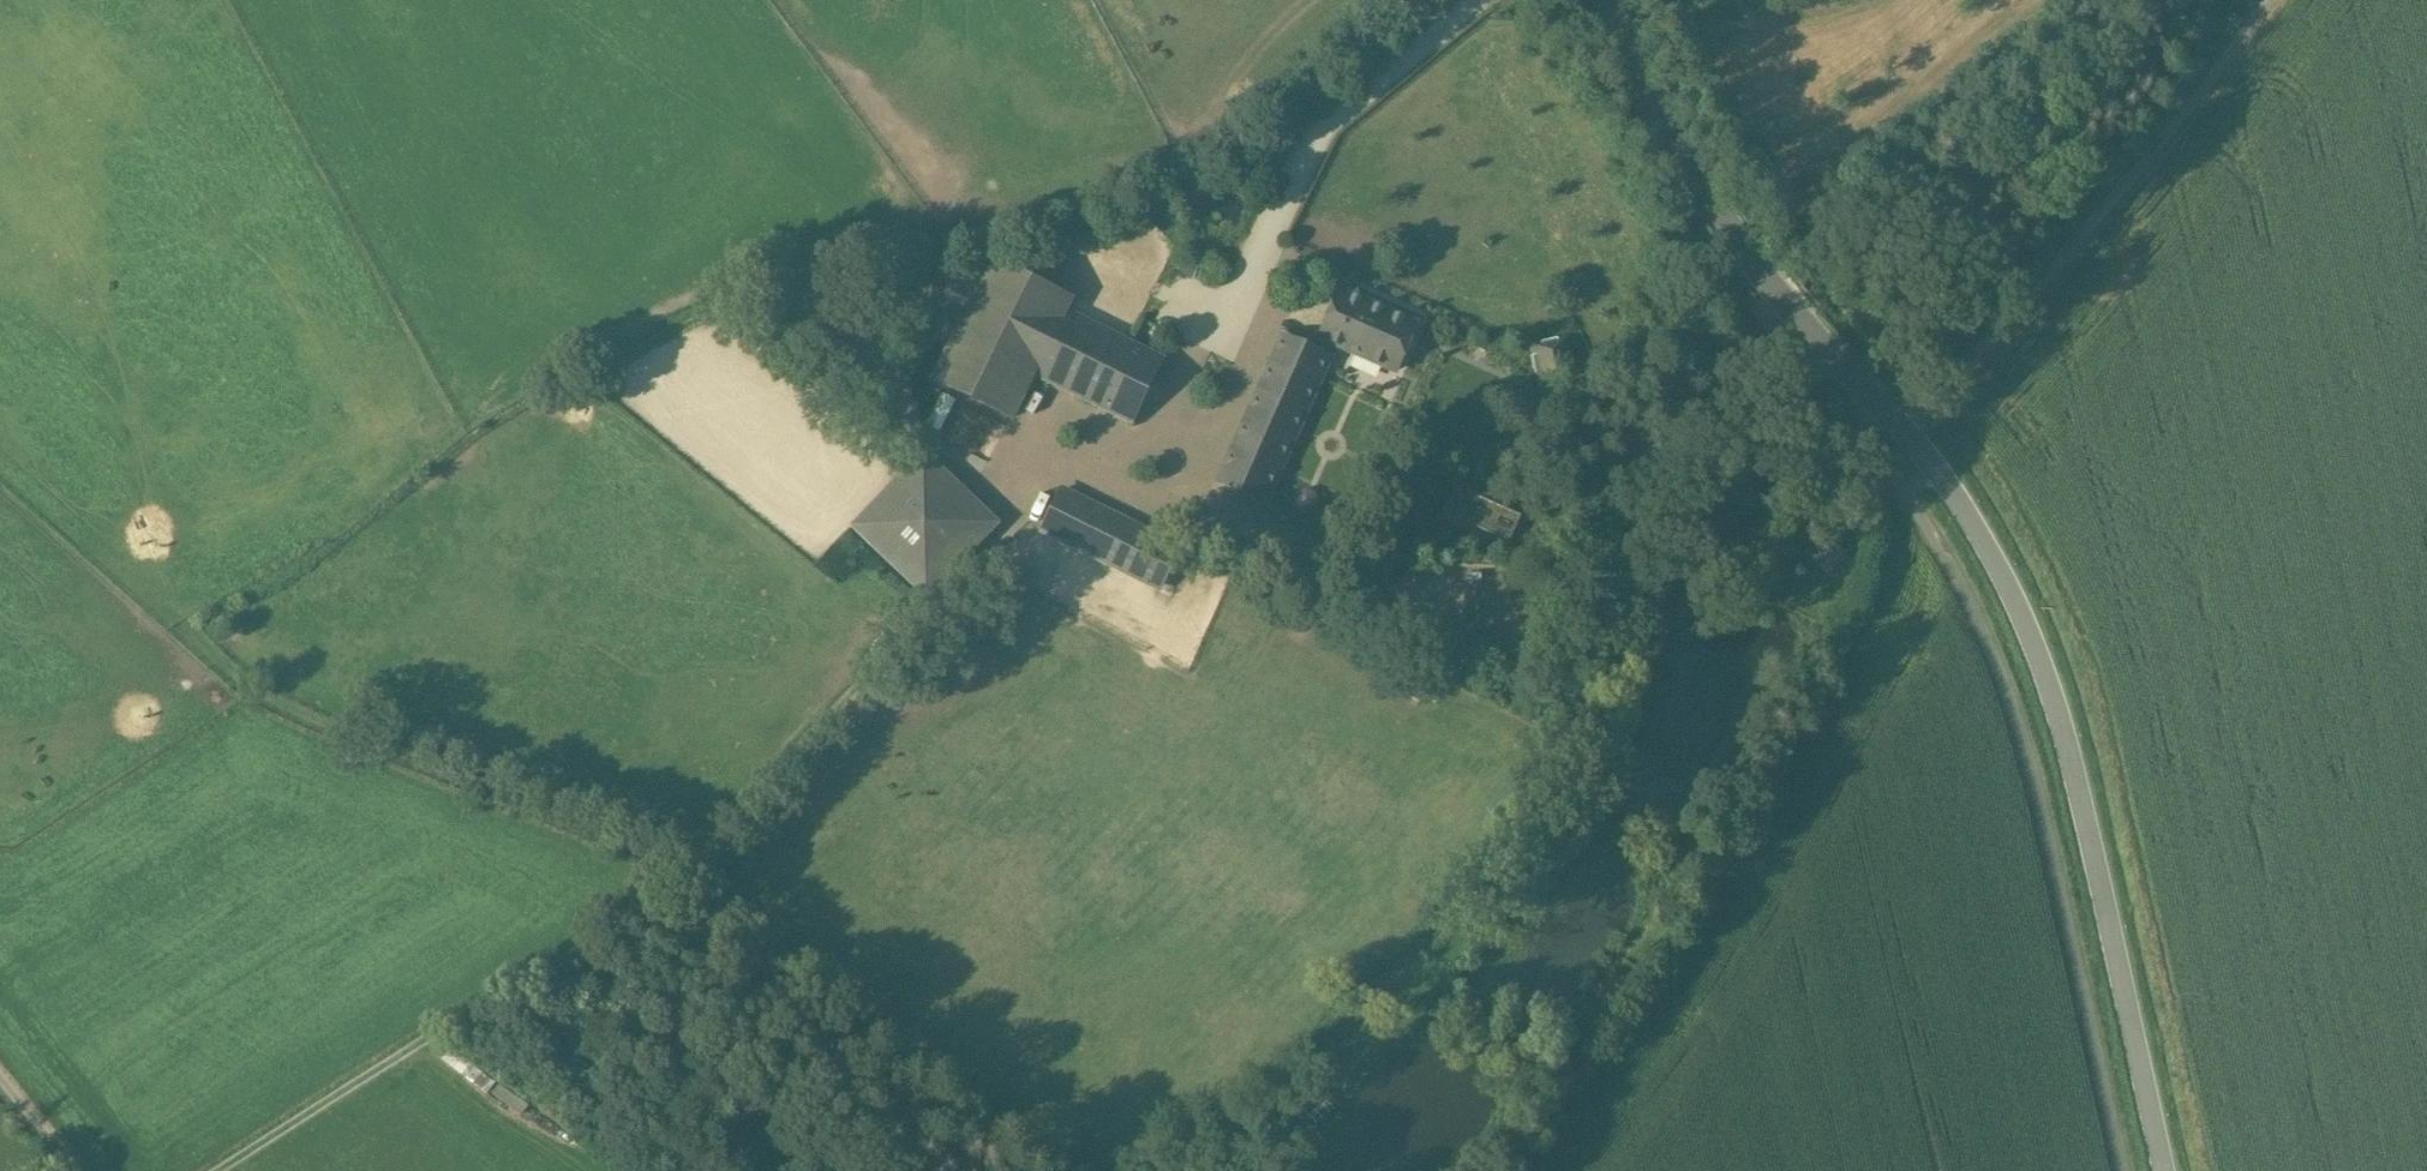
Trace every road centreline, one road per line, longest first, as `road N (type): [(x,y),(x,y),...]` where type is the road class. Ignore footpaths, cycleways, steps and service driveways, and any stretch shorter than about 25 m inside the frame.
road 1 (secondary): [(2163,1170),(2065,738),(2007,588),(1903,428),(1761,275),(1605,0)]
road 2 (track): [(938,607),(671,884),(218,1170)]
road 3 (track): [(1846,424),(1723,519),(1657,589),(1632,630),(1573,816),(1345,1077)]
road 4 (track): [(1903,428),(2124,184),(2271,0)]

